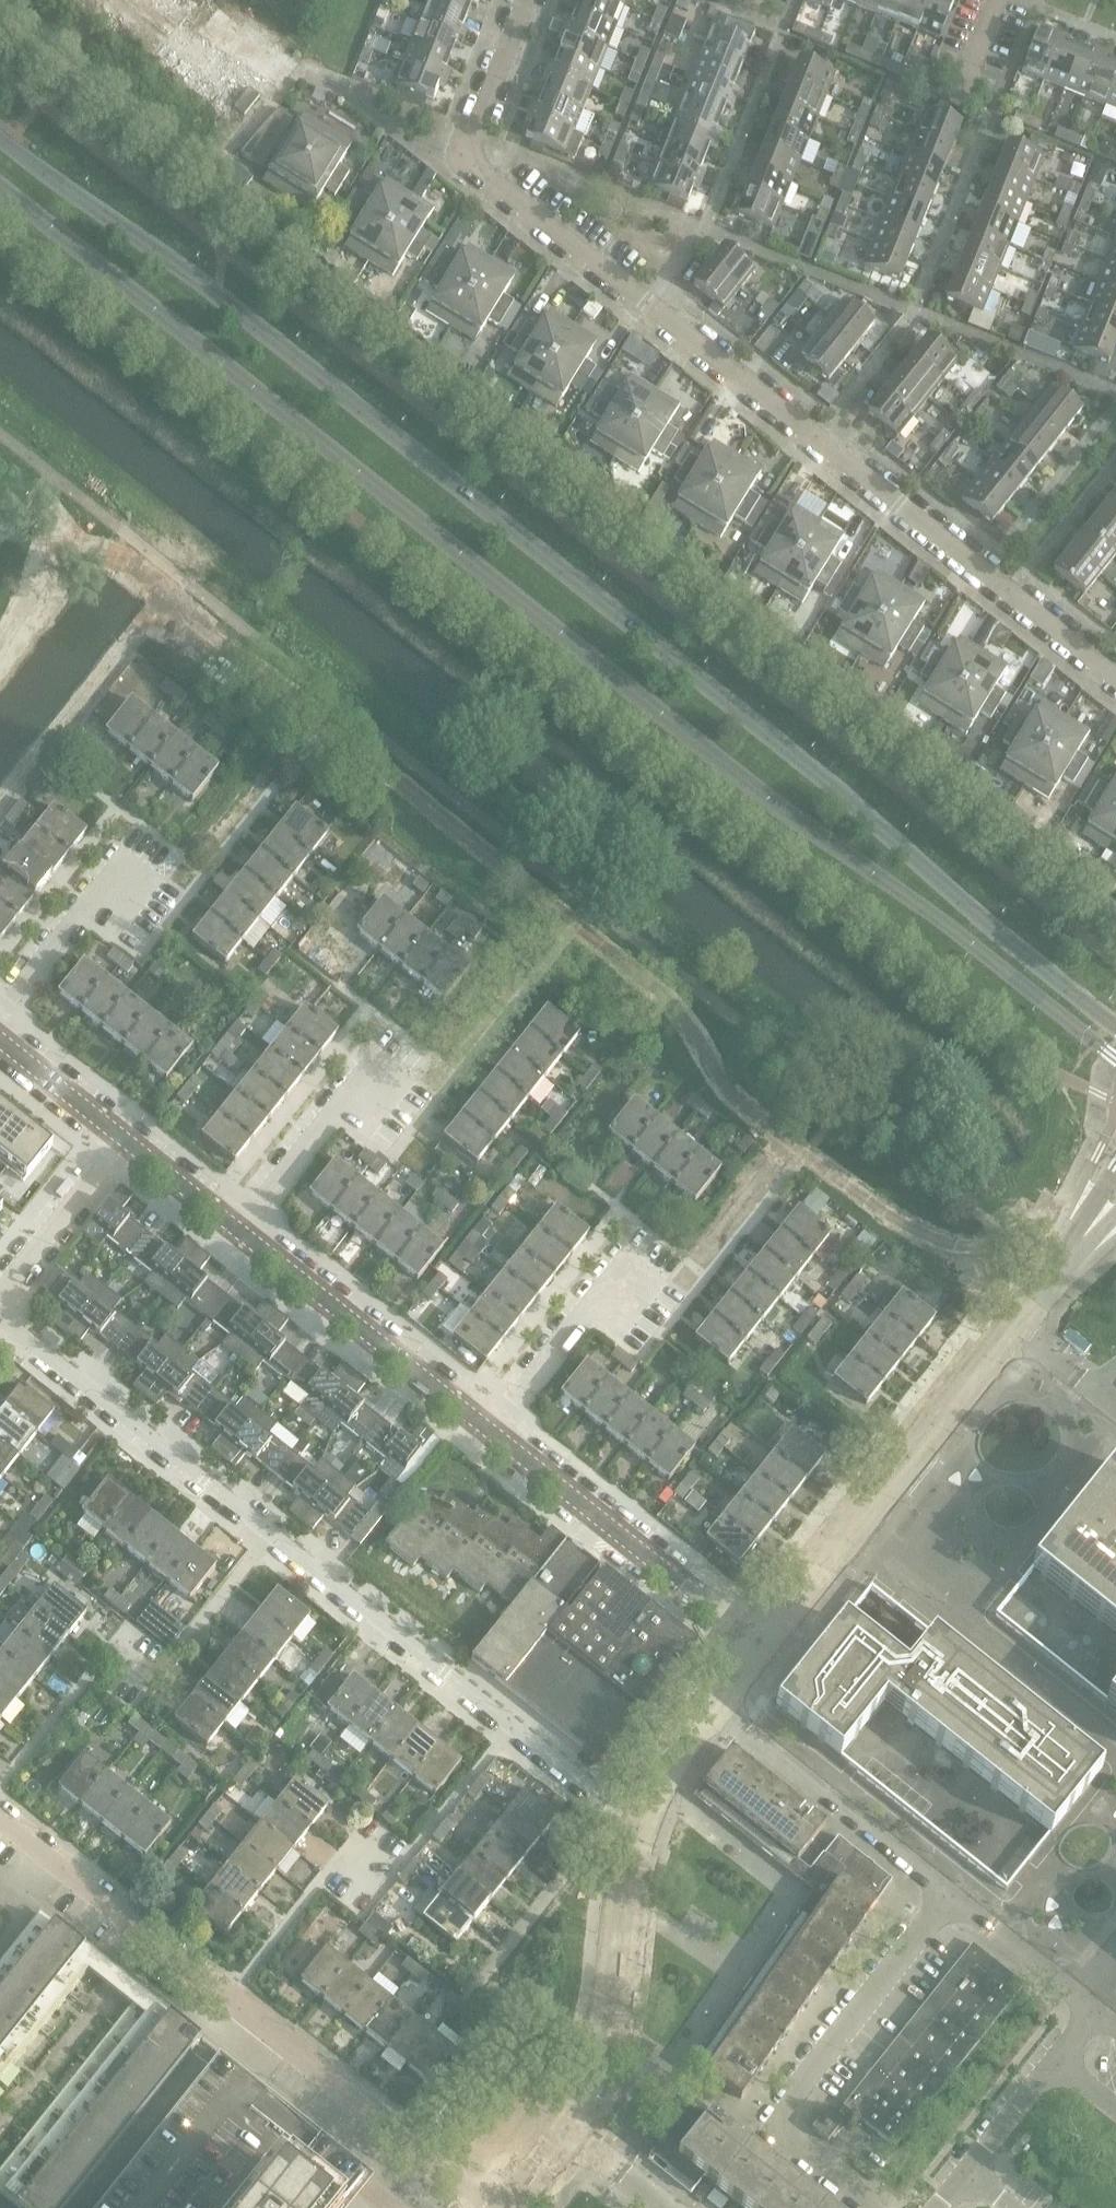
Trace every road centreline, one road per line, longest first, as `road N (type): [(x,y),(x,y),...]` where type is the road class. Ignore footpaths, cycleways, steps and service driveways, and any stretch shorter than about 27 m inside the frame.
road 1 (secondary): [(1115,1027),(844,794),(220,297),(0,138)]
road 2 (secondary): [(0,186),(1115,1064)]
road 3 (residential): [(1115,680),(476,171),(472,142),(528,0)]
road 4 (residential): [(643,1823),(601,1802),(0,1318)]
road 5 (residential): [(486,2207),(0,1821)]
road 6 (residential): [(871,2207),(768,2126),(951,1896)]
road 7 (residential): [(760,1645),(1008,1327)]
road 8 (residential): [(760,1645),(488,1426)]
road 9 (residential): [(488,1426),(235,1227)]
road 10 (residential): [(566,2127),(603,2050),(643,1823)]
road 11 (residential): [(713,1704),(951,1896)]
road 12 (residential): [(1056,2060),(1095,2012),(951,1896)]
road 13 (residential): [(488,1426),(625,1252)]
road 14 (residential): [(235,1227),(369,1056)]
road 15 (residential): [(0,1300),(128,1140)]
road 16 (residential): [(0,1013),(117,863)]
road 17 (residential): [(128,1140),(0,1039)]
road 18 (residential): [(966,2172),(1056,2060)]
road 19 (residential): [(643,1823),(713,1704)]
road 20 (residential): [(235,1227),(128,1140)]
road 21 (residential): [(566,2127),(668,2207)]

